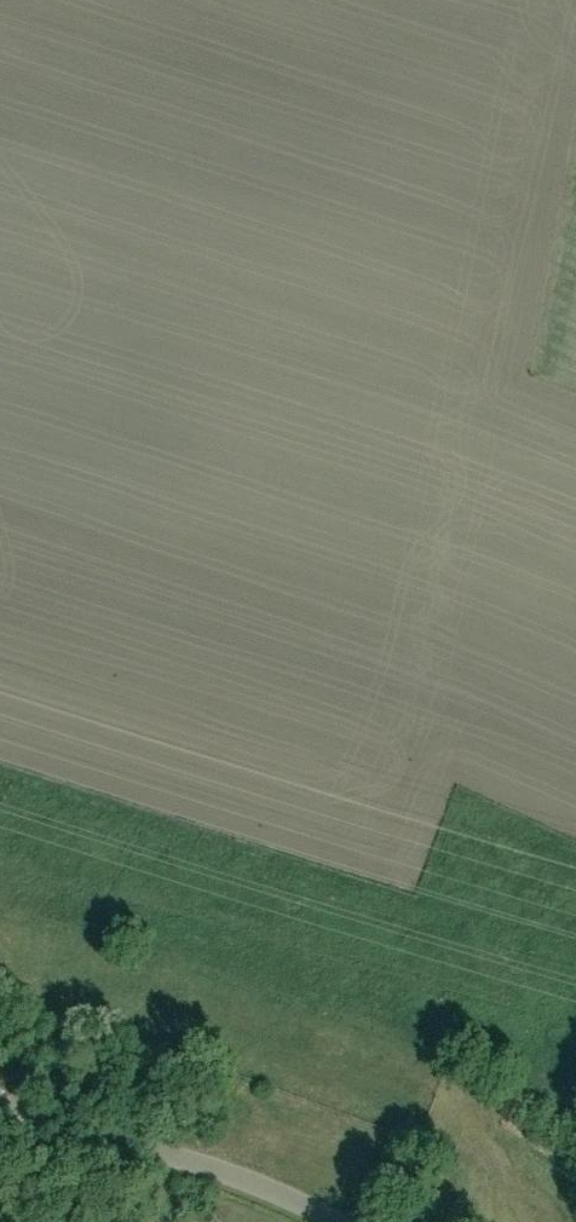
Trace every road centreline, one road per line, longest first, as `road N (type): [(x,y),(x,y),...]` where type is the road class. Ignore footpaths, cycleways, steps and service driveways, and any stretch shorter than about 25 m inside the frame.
road 1 (residential): [(335,1221),(270,1189),(0,1104)]

